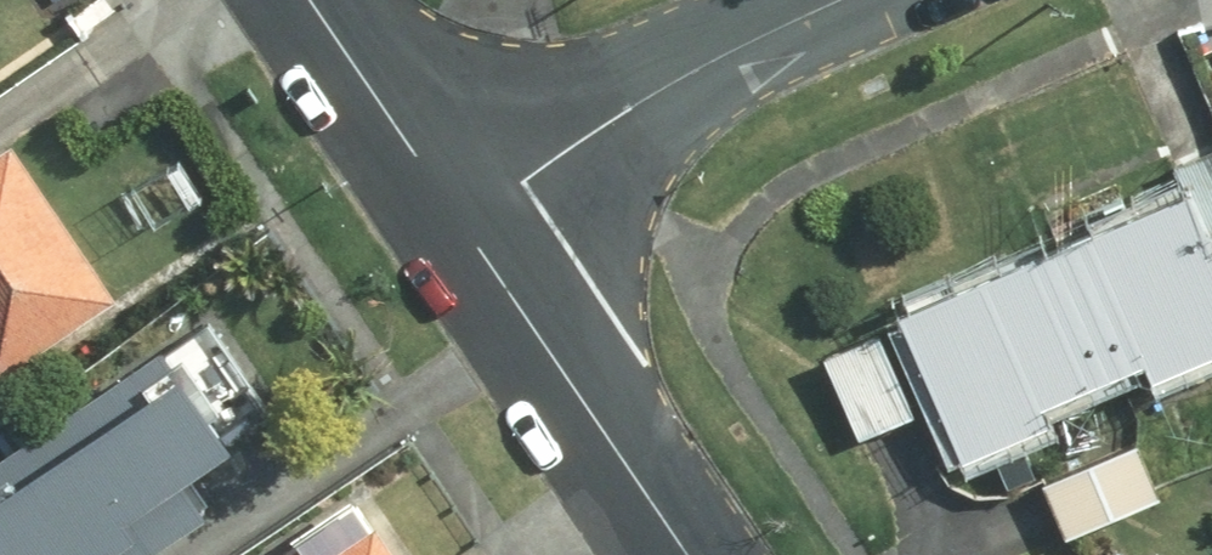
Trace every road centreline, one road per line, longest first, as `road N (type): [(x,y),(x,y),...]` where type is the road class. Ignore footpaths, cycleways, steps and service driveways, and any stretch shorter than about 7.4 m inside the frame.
road 1 (residential): [(459,222),(651,94),(860,0)]
road 2 (residential): [(459,222),(693,554)]
road 3 (residential): [(309,0),(459,222)]

